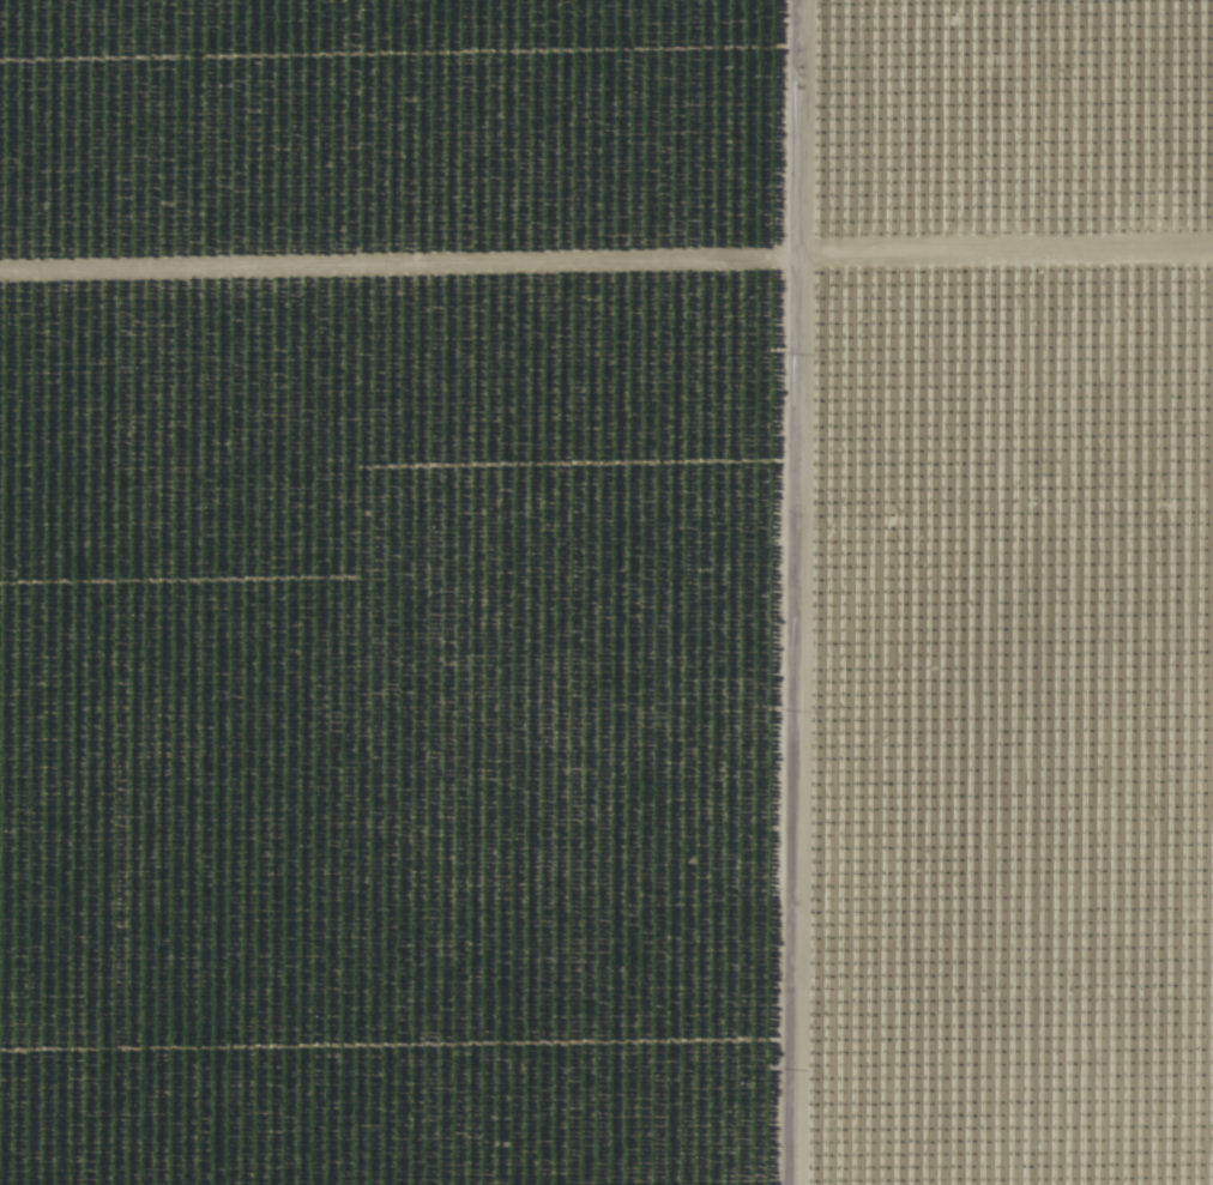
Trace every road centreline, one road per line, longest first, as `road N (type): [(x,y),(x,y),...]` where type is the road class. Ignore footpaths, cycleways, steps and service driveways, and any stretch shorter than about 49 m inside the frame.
road 1 (residential): [(800,1184),(803,0)]

